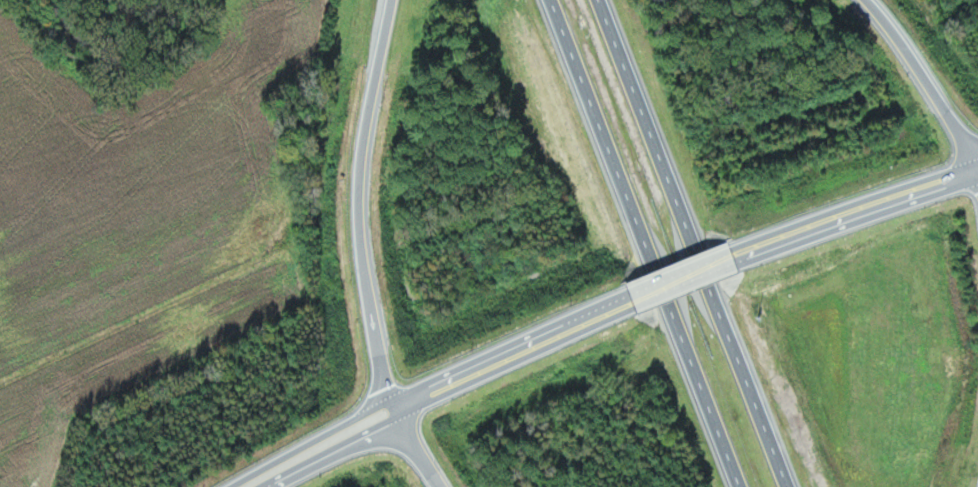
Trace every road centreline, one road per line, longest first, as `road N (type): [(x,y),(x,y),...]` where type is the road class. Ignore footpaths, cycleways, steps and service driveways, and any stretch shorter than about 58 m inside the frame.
road 1 (motorway): [(789,486),(600,0)]
road 2 (motorway): [(553,0),(740,486)]
road 3 (motorway): [(392,0),(369,112),(361,242),(388,407),(441,486)]
road 4 (tertiary): [(246,486),(388,407),(628,297)]
road 5 (tertiary): [(734,255),(977,168)]
road 6 (motorway): [(977,161),(903,42),(864,0)]

